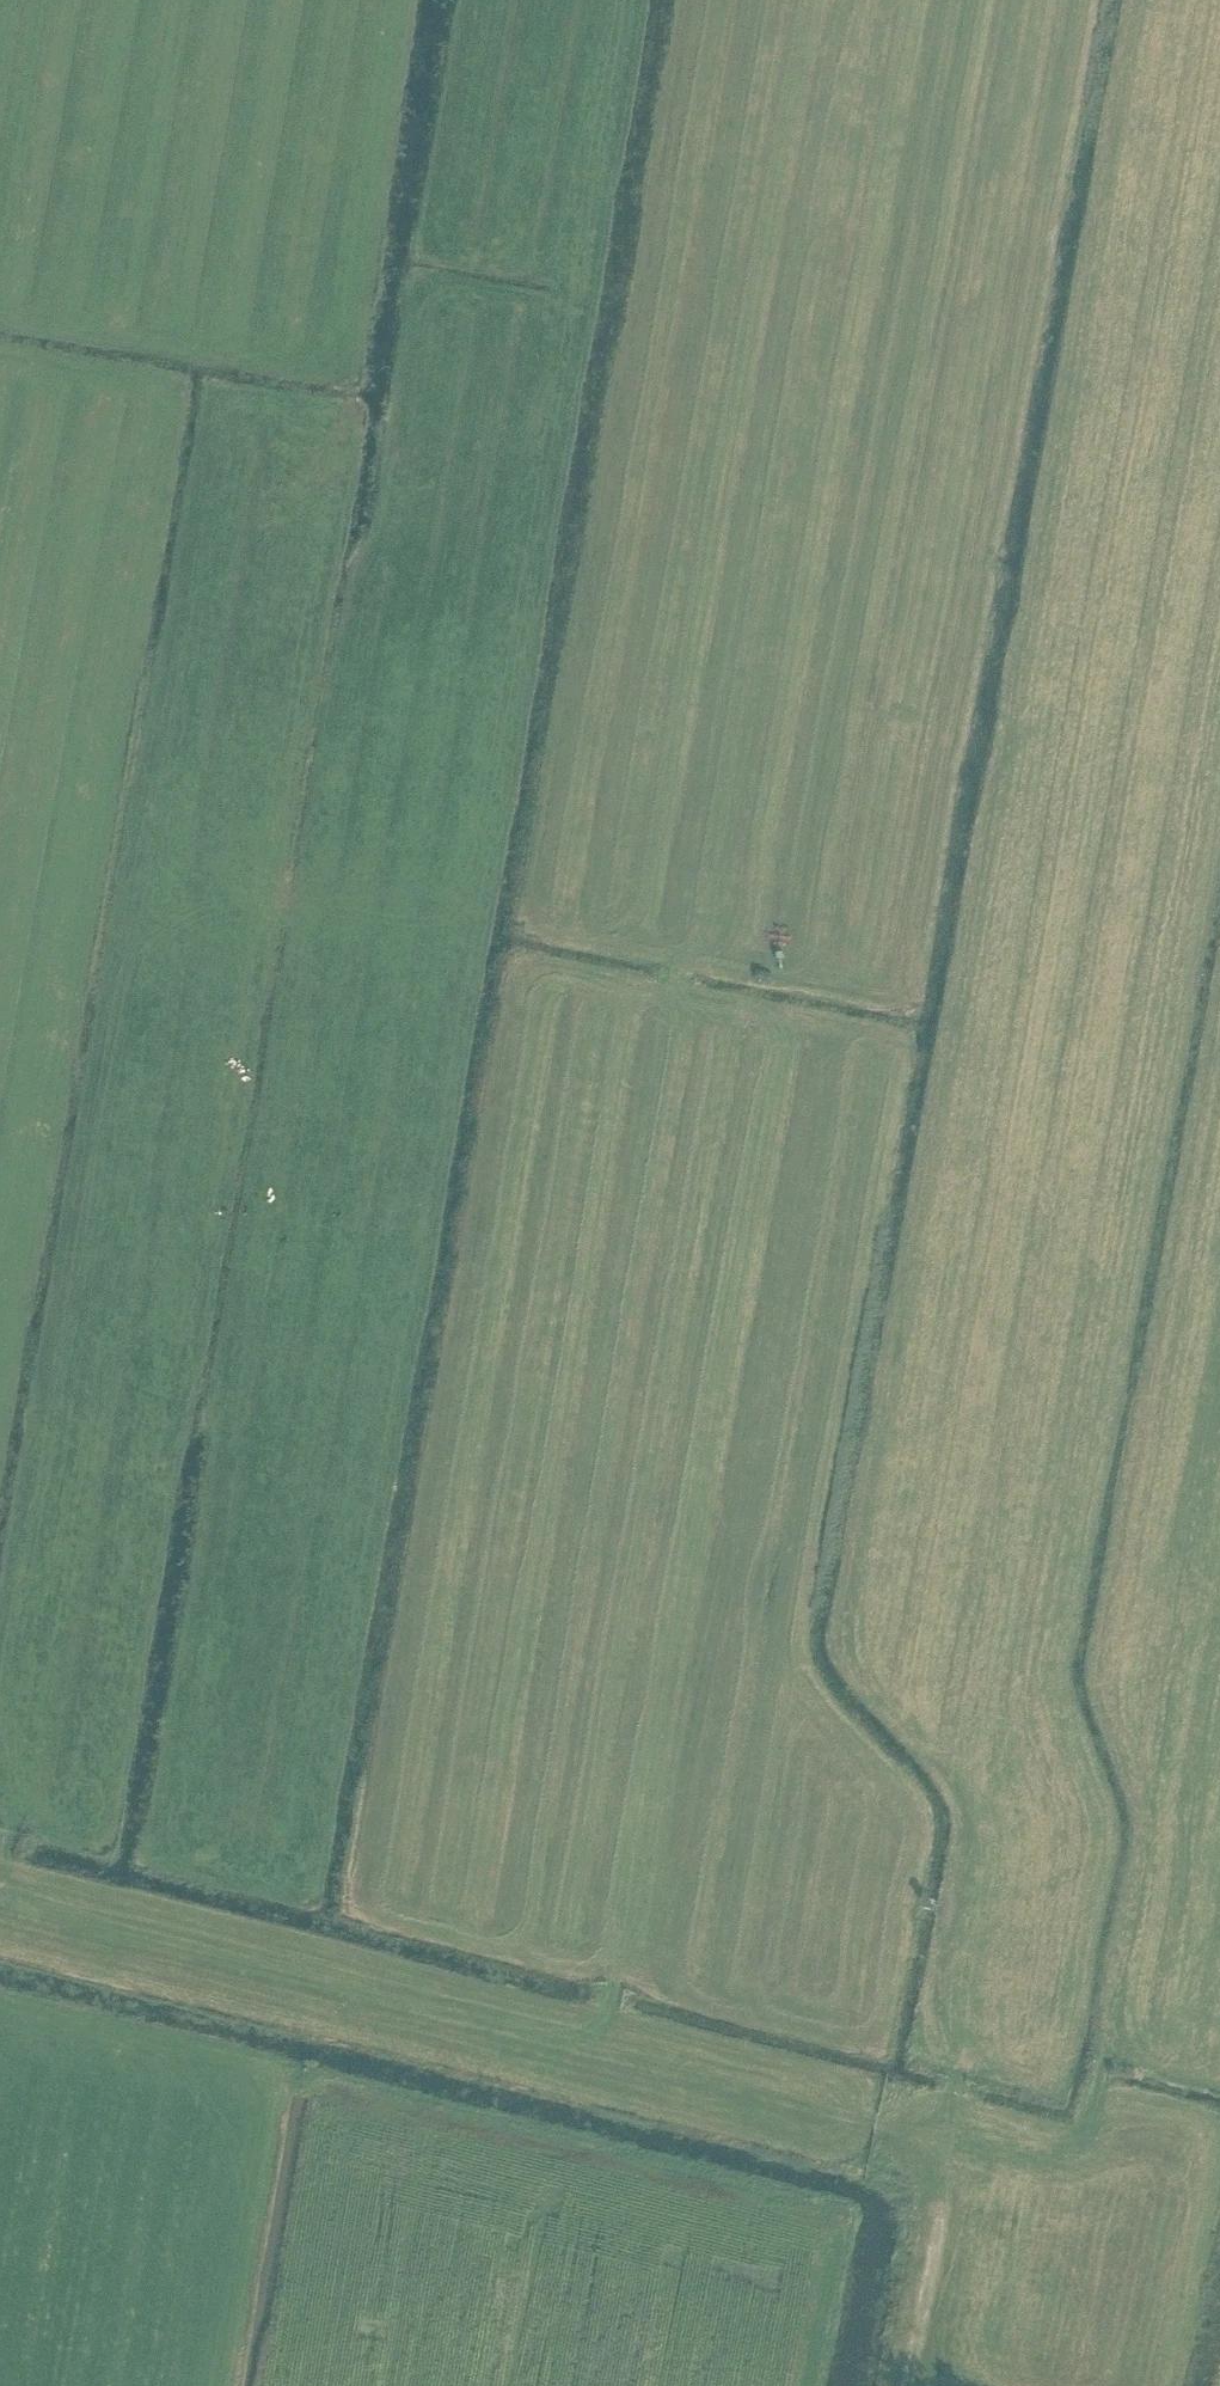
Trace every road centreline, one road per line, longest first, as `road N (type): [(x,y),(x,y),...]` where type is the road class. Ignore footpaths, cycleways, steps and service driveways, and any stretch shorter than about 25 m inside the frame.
road 1 (track): [(906,2385),(938,2198)]

